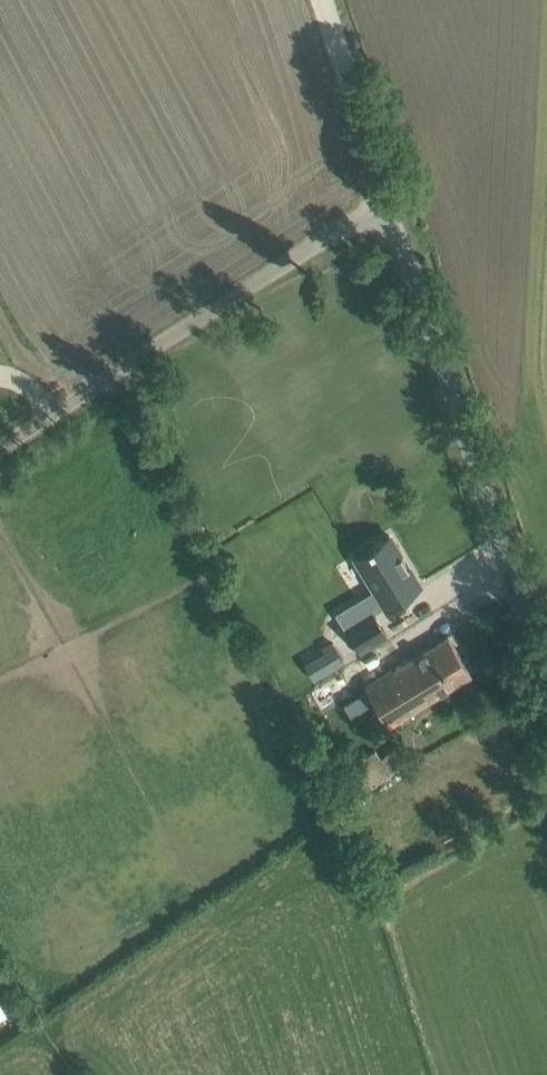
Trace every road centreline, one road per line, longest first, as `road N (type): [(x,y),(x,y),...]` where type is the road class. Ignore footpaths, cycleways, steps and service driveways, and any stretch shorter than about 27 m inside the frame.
road 1 (unclassified): [(546,690),(388,206)]
road 2 (unclassified): [(0,447),(388,206)]
road 3 (track): [(388,206),(322,0)]

